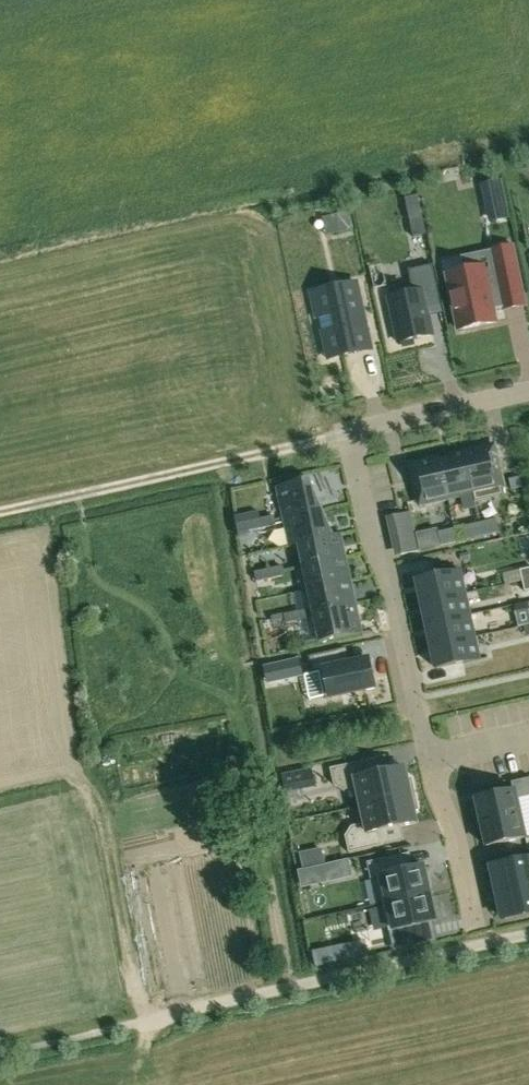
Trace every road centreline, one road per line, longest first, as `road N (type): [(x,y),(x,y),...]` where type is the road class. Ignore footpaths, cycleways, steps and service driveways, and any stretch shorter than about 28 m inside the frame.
road 1 (residential): [(360,438),(354,457),(371,539),(391,586),(478,945)]
road 2 (track): [(136,1023),(528,934)]
road 3 (residential): [(360,438),(380,423),(528,390)]

